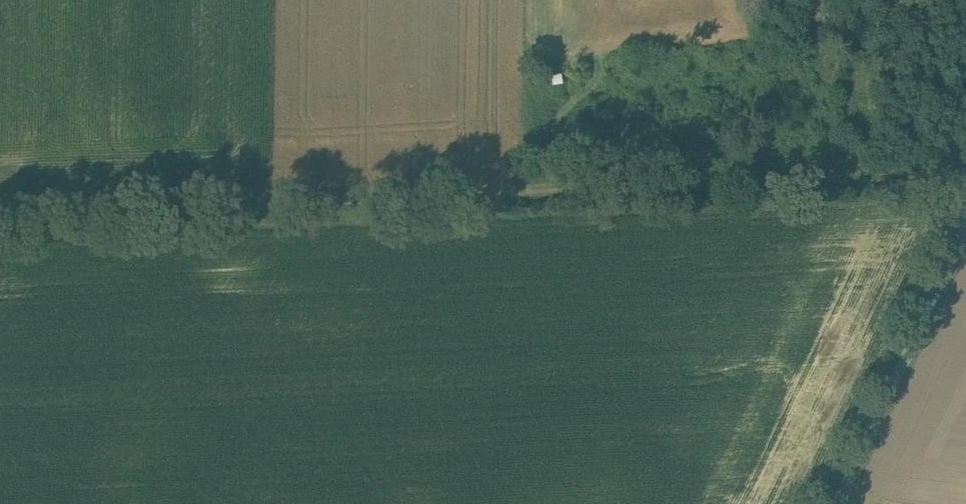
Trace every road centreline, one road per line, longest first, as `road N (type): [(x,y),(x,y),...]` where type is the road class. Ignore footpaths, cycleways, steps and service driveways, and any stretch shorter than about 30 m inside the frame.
road 1 (unclassified): [(965,223),(837,503)]

